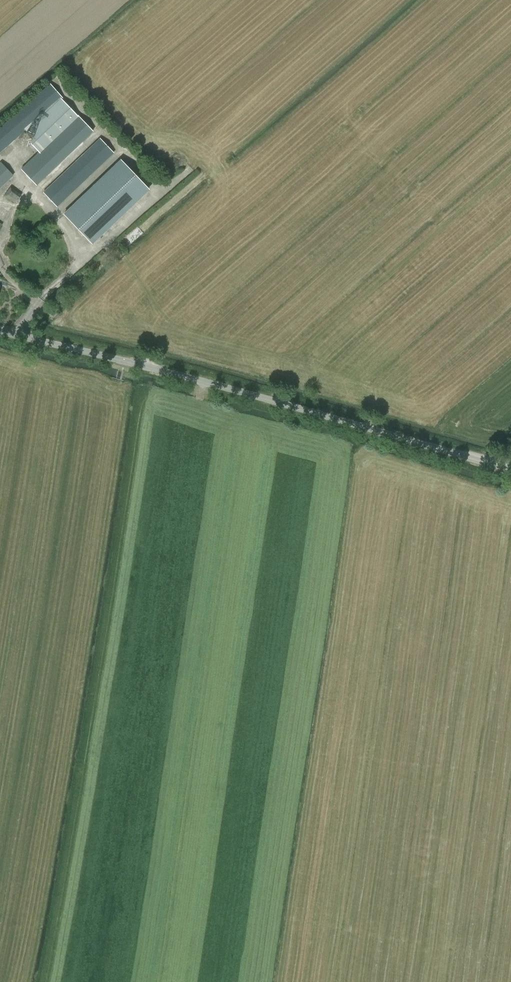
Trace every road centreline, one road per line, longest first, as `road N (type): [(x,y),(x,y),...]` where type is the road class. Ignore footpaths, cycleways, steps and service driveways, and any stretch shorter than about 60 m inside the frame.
road 1 (unclassified): [(510,470),(0,329)]

